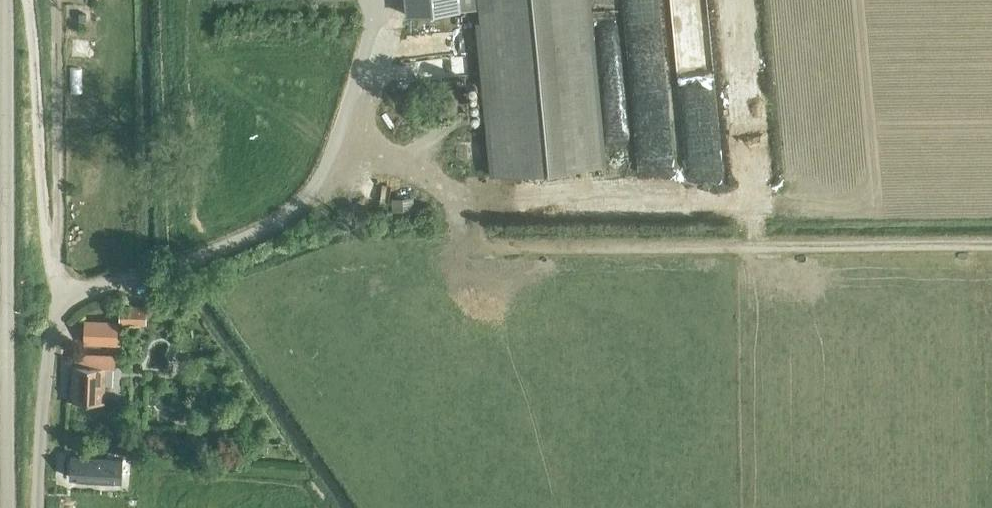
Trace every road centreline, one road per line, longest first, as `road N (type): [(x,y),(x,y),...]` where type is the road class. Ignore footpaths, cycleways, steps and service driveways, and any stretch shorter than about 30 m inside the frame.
road 1 (track): [(333,150),(445,191),(468,245),(991,240)]
road 2 (tertiary): [(5,507),(6,0)]

